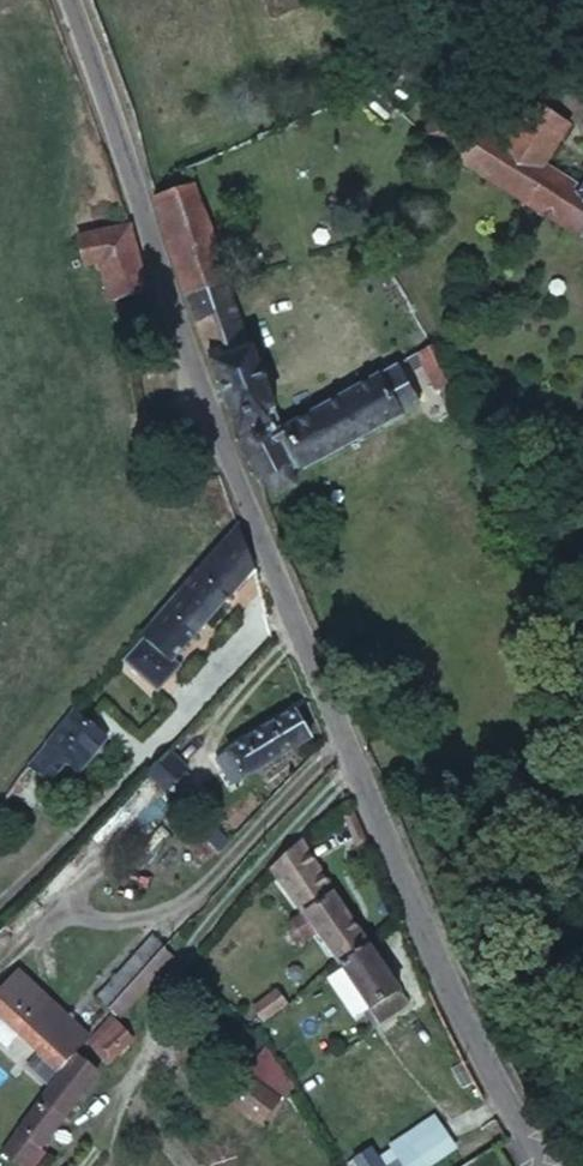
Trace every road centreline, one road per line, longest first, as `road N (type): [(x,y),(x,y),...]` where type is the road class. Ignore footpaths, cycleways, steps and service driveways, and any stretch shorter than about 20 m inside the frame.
road 1 (residential): [(543,1165),(373,824),(208,444),(67,0)]

